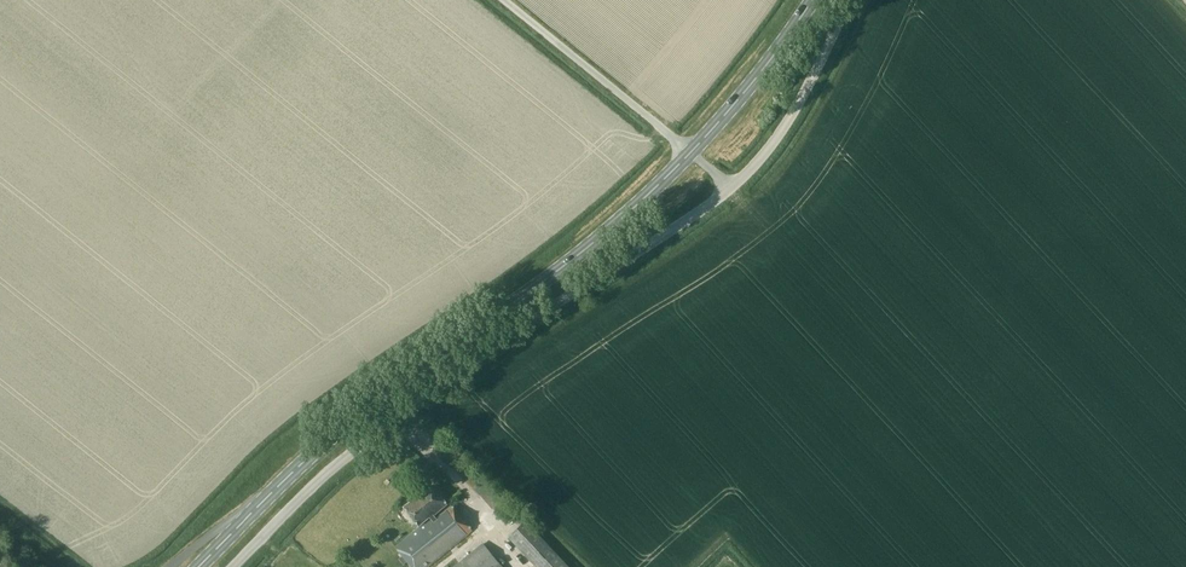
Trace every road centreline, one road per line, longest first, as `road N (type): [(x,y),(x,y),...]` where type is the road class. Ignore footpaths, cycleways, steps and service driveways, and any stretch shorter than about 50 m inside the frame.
road 1 (unclassified): [(232,566),(319,480),(396,418),(748,173),(795,111),(846,0)]
road 2 (primary): [(198,566),(371,403),(550,277),(639,203),(761,74),(814,0)]

